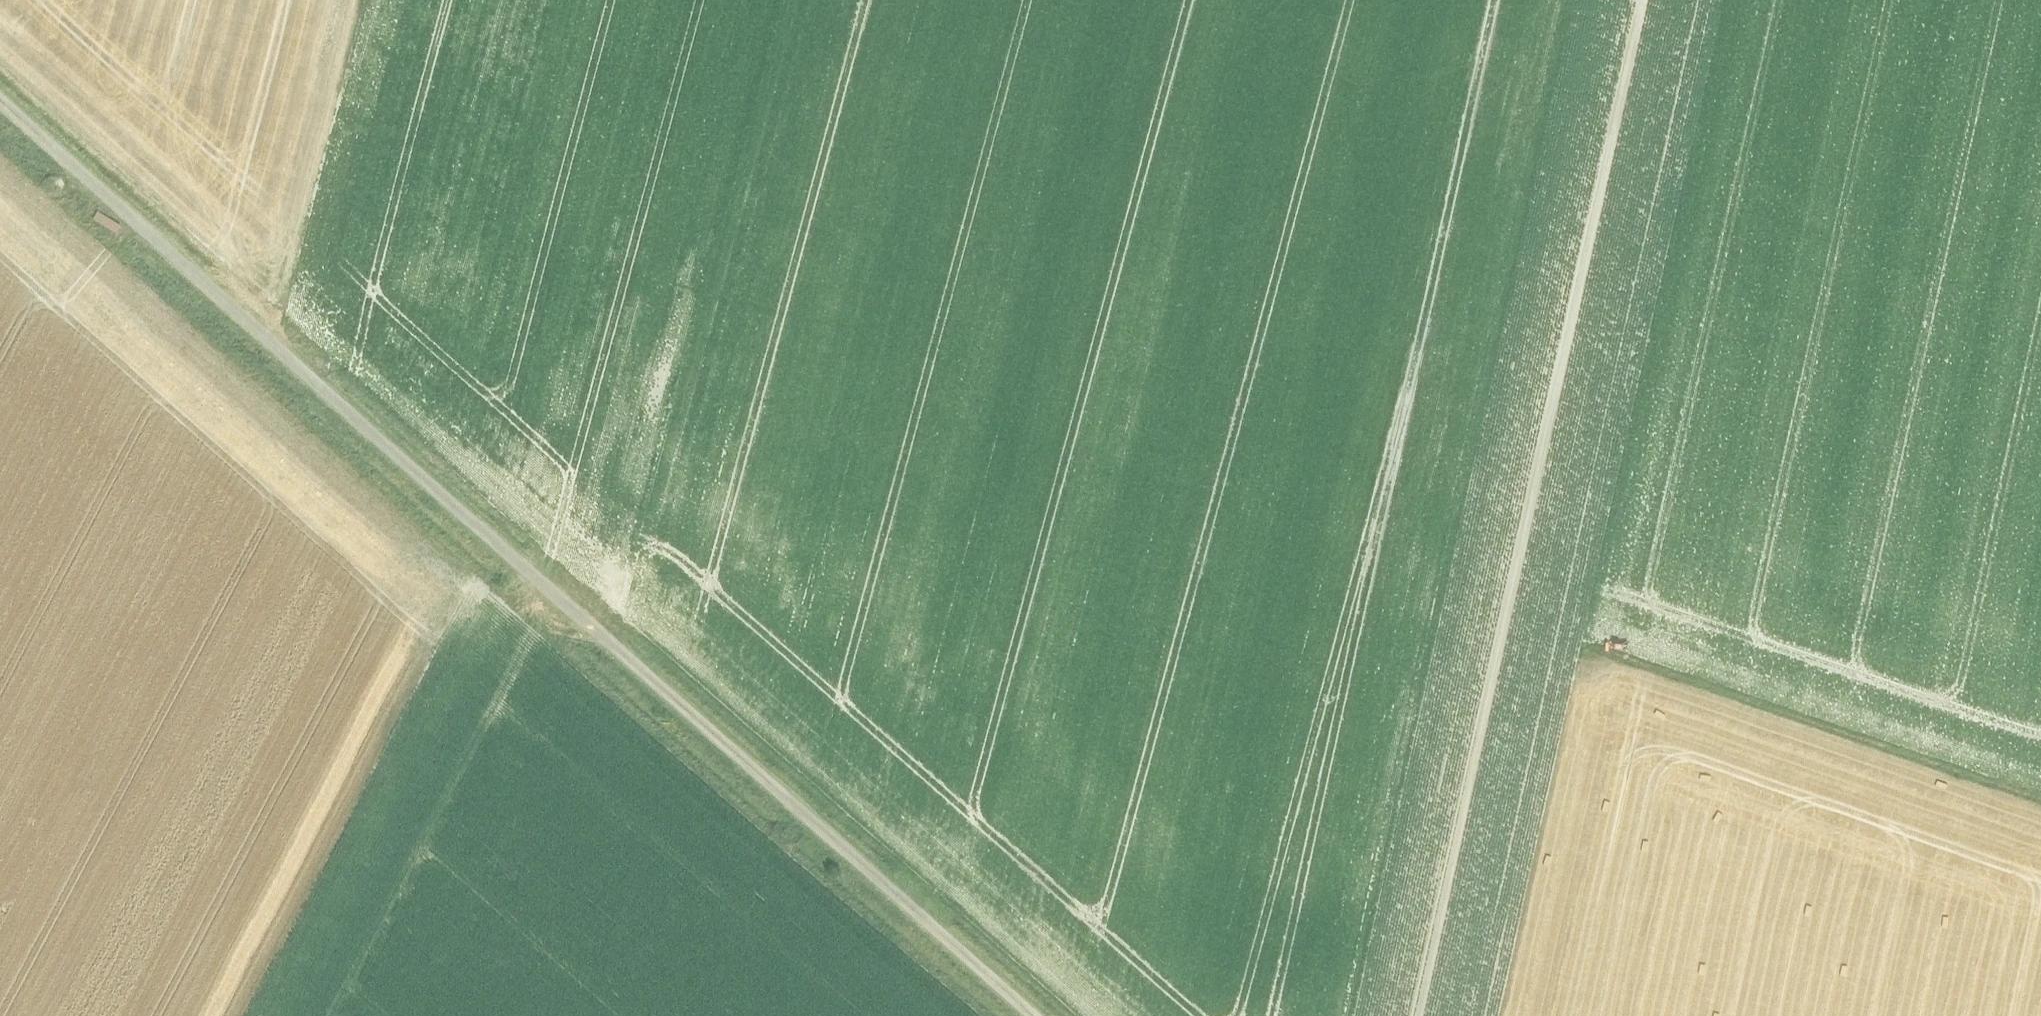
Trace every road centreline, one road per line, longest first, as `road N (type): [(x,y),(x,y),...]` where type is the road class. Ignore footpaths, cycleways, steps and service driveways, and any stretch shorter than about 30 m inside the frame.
road 1 (track): [(1032,1015),(0,101)]

